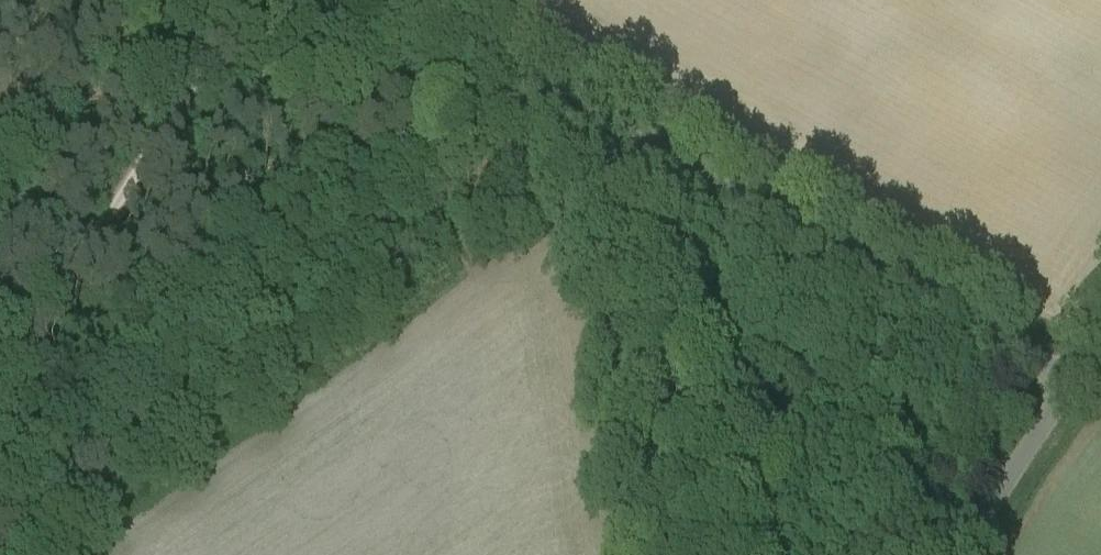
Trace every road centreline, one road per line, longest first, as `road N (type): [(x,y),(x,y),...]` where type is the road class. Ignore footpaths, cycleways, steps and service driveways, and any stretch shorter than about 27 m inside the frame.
road 1 (unclassified): [(1076,378),(381,0)]
road 2 (track): [(253,0),(0,369)]
road 3 (tertiary): [(956,554),(1076,378)]

